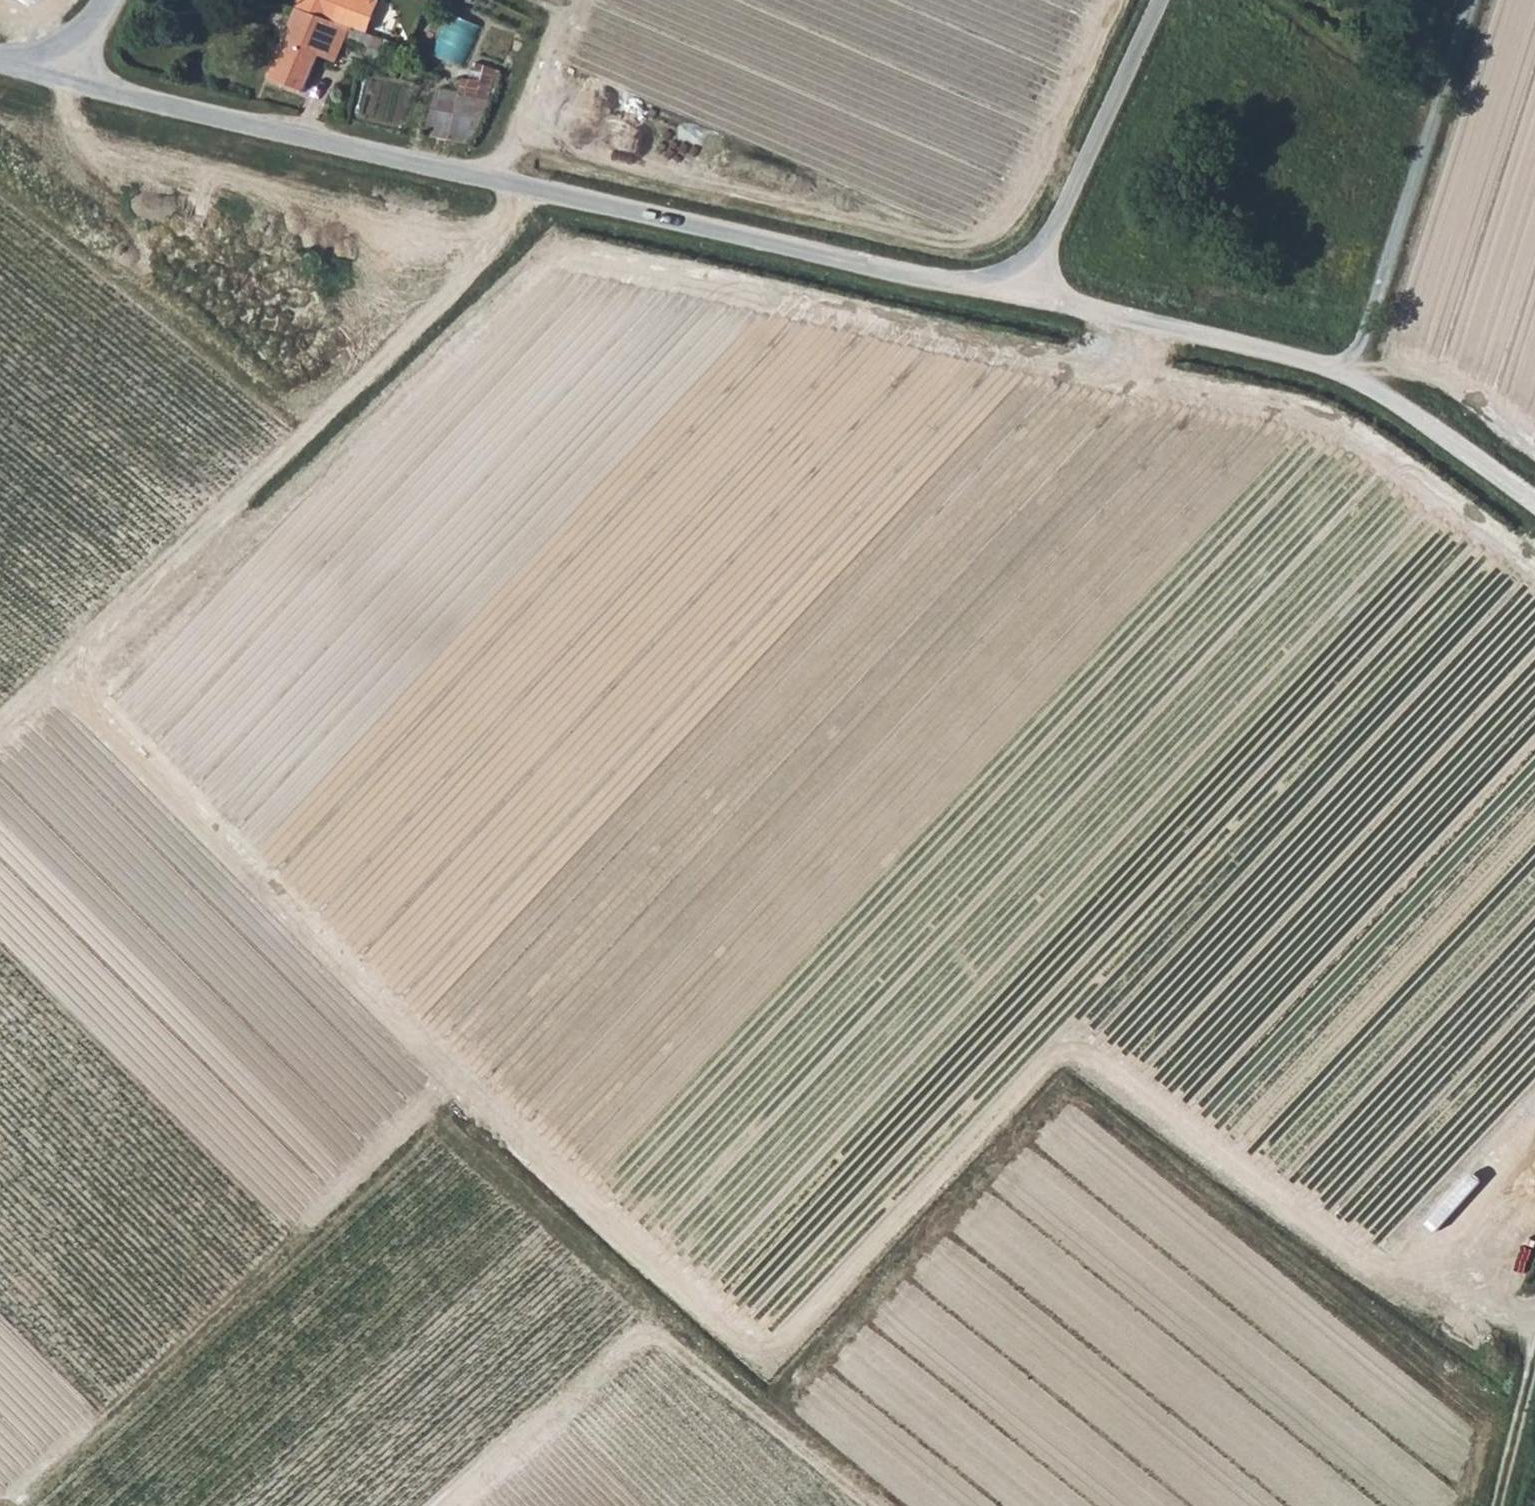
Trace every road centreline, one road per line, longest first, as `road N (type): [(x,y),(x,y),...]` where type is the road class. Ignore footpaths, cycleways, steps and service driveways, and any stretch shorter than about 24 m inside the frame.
road 1 (unclassified): [(1158,0),(1050,234),(1025,259),(986,280),(909,277),(108,92),(65,50)]
road 2 (track): [(1025,259),(1039,285),(1076,308),(1328,371),(1400,404),(1534,504)]
road 3 (track): [(1346,379),(1470,0)]
road 4 (track): [(1496,1505),(1534,1359)]

